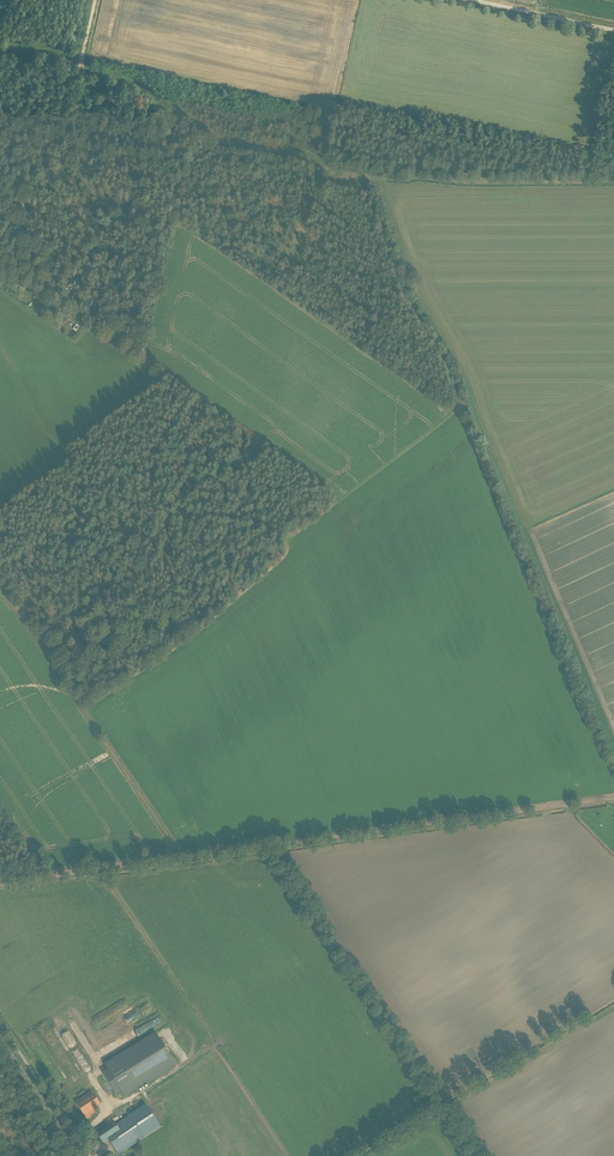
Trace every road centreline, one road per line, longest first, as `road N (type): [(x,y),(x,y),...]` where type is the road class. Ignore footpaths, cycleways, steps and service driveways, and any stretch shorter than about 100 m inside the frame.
road 1 (track): [(613,796),(0,884)]
road 2 (track): [(380,181),(332,178),(305,152),(211,136),(149,85),(80,63)]
road 3 (track): [(80,63),(33,129),(25,245),(18,271),(0,276)]
road 4 (unclassified): [(613,30),(475,0)]
road 5 (secondary): [(76,1155),(0,1042)]

